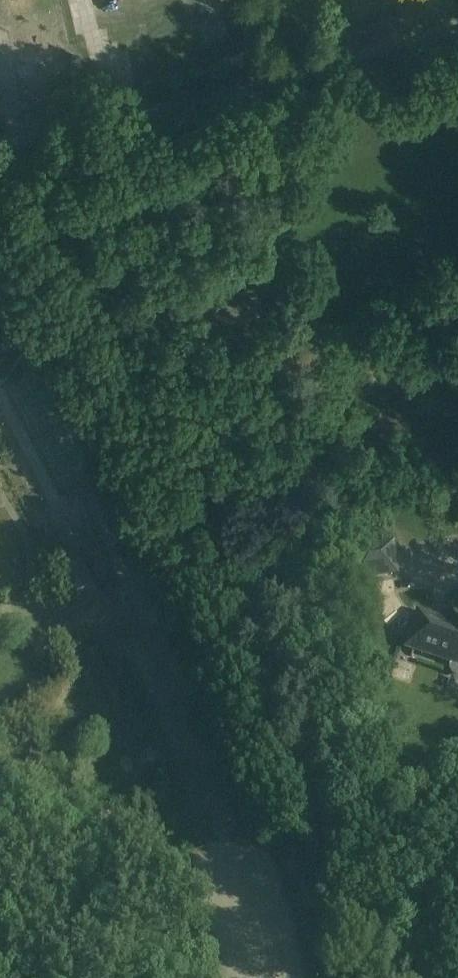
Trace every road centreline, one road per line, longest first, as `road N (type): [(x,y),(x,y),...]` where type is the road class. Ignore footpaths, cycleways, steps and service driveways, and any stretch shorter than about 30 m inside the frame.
road 1 (unclassified): [(0,146),(457,19)]

